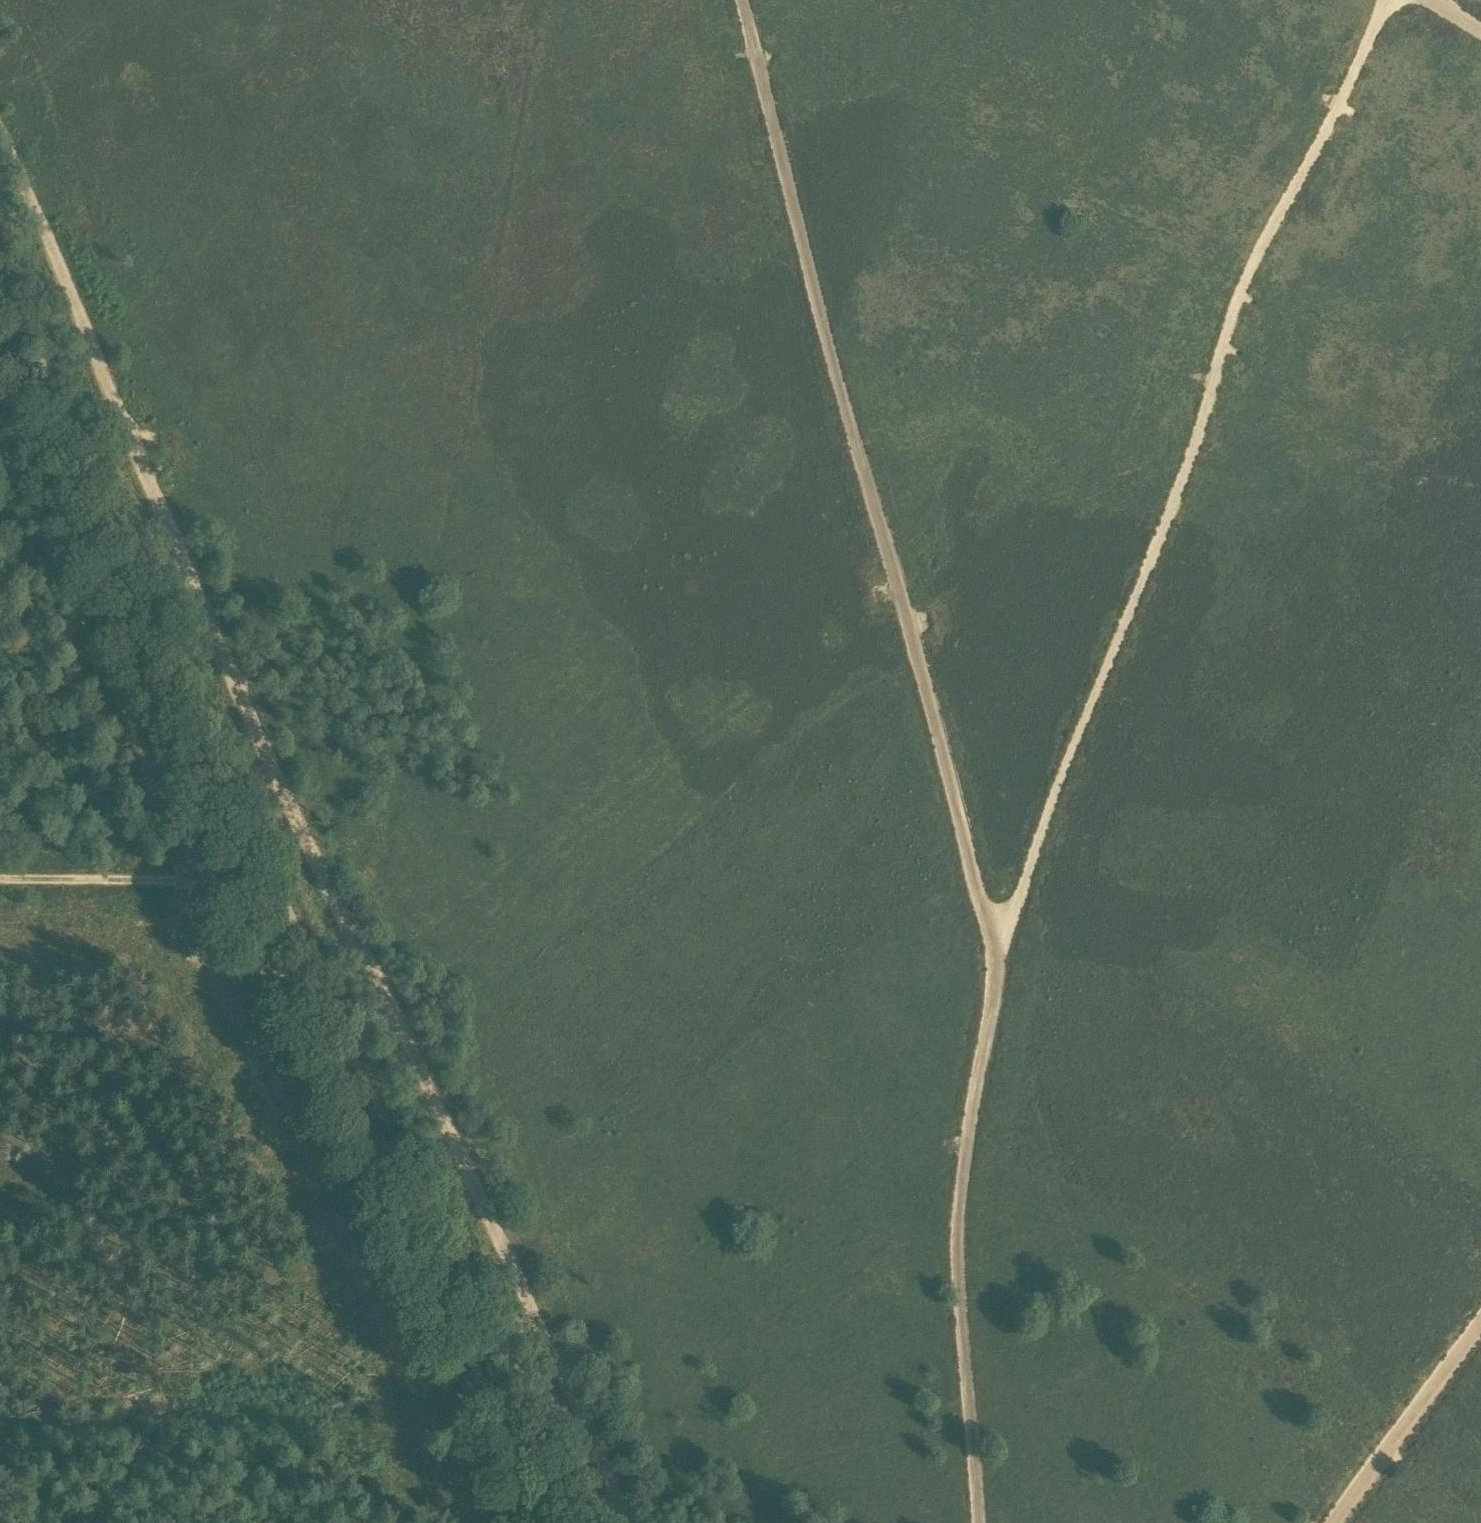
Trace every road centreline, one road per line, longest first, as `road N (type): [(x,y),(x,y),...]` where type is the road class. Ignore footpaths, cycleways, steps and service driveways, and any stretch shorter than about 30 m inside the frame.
road 1 (track): [(976,1522),(958,1279),(961,1182),(1003,943),(1202,423),(1244,283),(1388,0)]
road 2 (track): [(0,141),(352,946),(630,1522)]
road 3 (track): [(0,444),(197,873),(261,938),(548,1522)]
road 4 (track): [(741,0),(981,907),(1003,943)]
road 5 (track): [(1333,1522),(1480,1322)]
road 6 (track): [(0,879),(197,873)]

